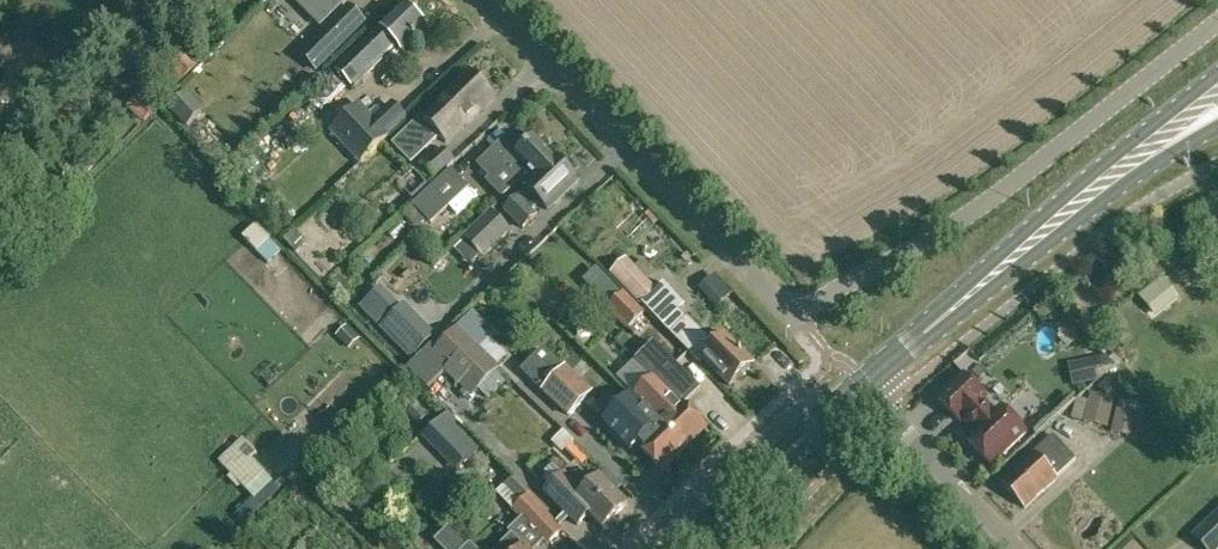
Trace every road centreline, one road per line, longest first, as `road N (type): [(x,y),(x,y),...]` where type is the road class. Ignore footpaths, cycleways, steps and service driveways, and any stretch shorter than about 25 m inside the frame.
road 1 (unclassified): [(1217,23),(961,224),(796,323)]
road 2 (unclassified): [(796,323),(486,0)]
road 3 (secondary): [(1144,158),(860,387)]
road 4 (secondary): [(691,548),(860,387)]
road 5 (unclassified): [(1017,548),(860,387)]

